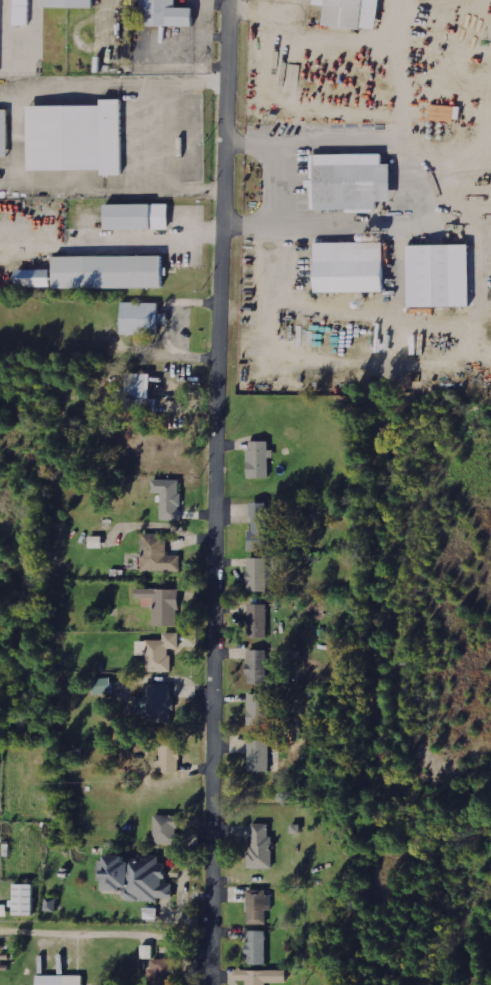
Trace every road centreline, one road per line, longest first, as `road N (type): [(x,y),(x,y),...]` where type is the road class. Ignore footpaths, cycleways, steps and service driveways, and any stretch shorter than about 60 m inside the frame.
road 1 (tertiary): [(210,984),(227,0)]

